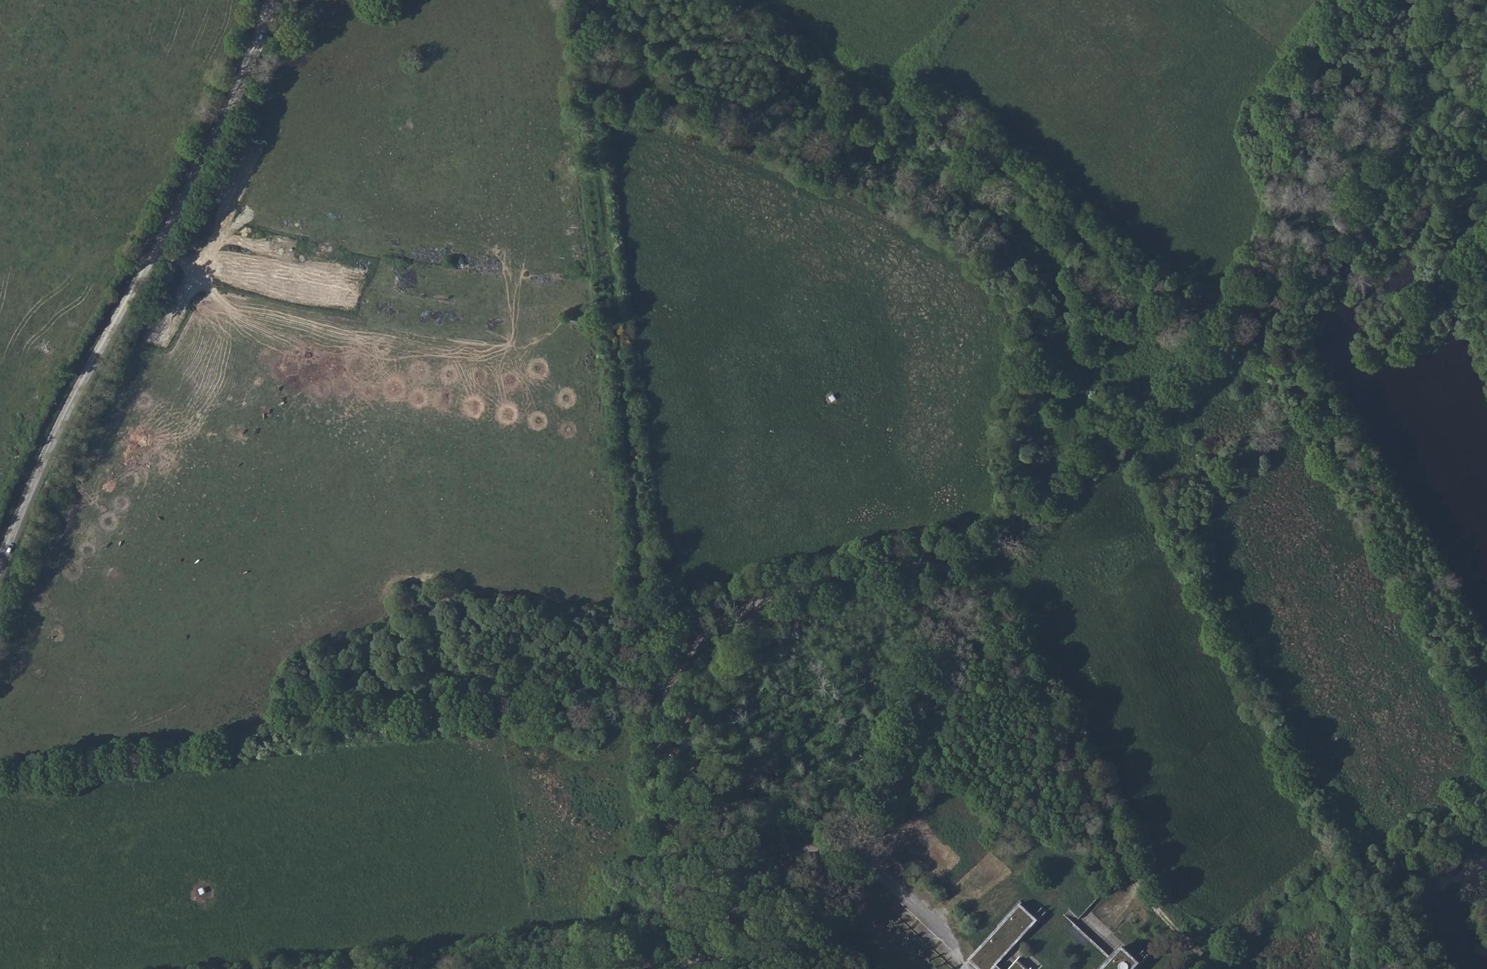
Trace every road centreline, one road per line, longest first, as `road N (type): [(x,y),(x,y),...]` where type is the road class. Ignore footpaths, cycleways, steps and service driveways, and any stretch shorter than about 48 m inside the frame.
road 1 (track): [(663,968),(658,747),(671,682),(690,640),(724,607),(936,571),(968,587),(1001,626),(1126,876),(1219,968)]
road 2 (tertiary): [(0,574),(60,428),(251,66),(275,0)]

